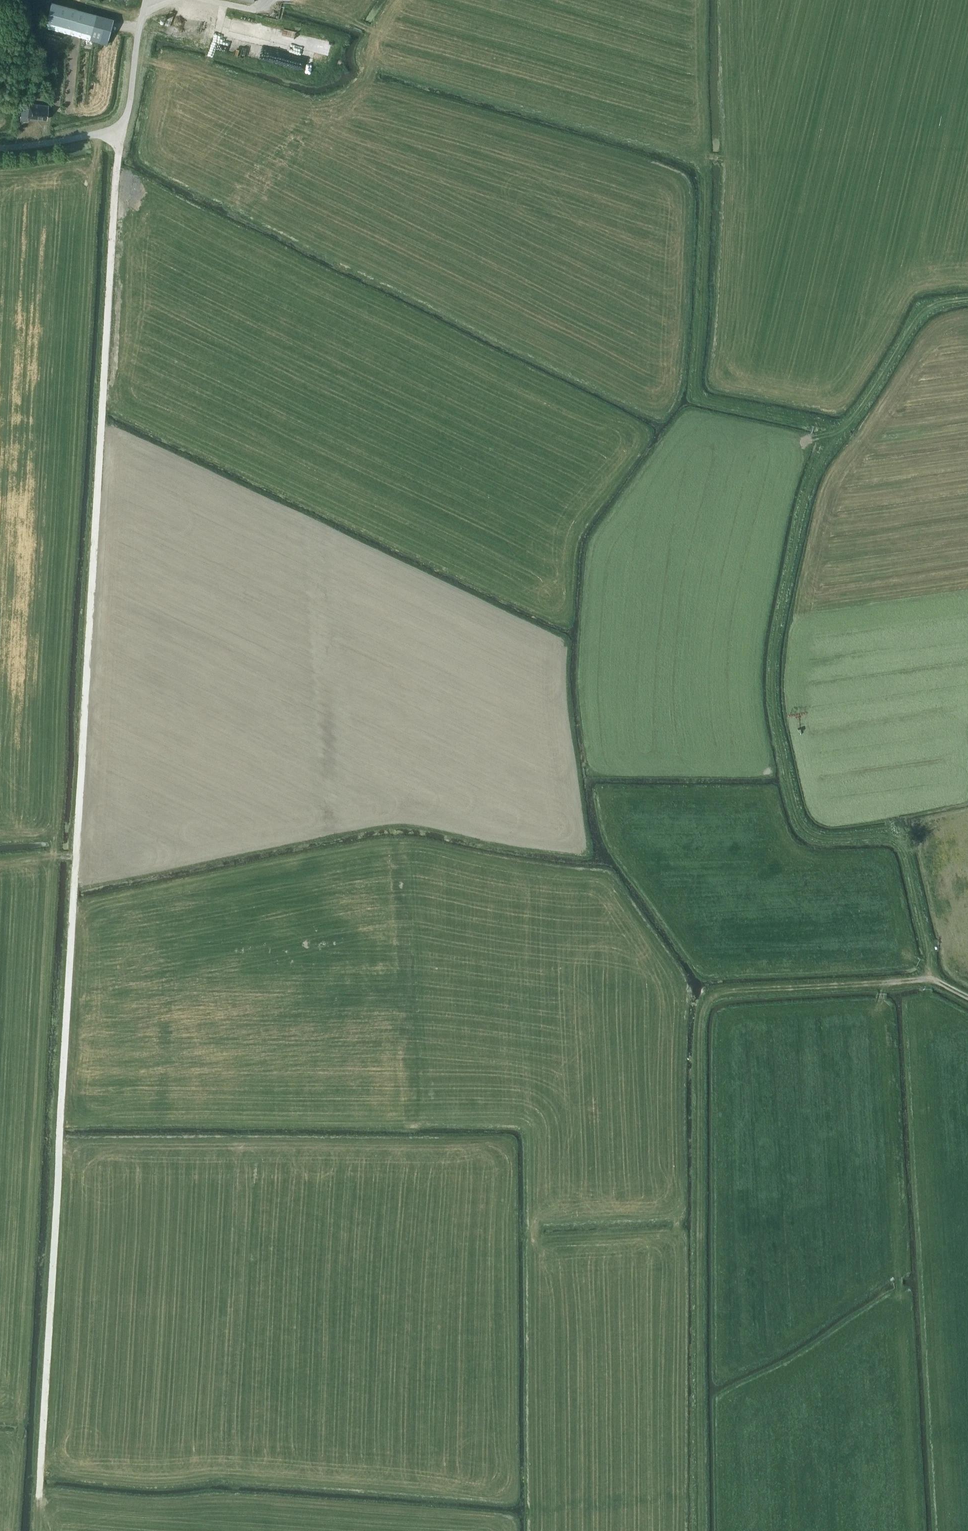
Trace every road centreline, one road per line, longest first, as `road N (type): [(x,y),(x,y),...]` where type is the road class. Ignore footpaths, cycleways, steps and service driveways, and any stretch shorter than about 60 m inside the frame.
road 1 (track): [(931,981),(901,835),(810,832),(788,788),(768,689),(780,589),(810,473),(927,306),(967,300)]
road 2 (track): [(931,981),(714,994),(699,1013),(702,1530)]
road 3 (unclassified): [(141,21),(118,130),(0,149)]

